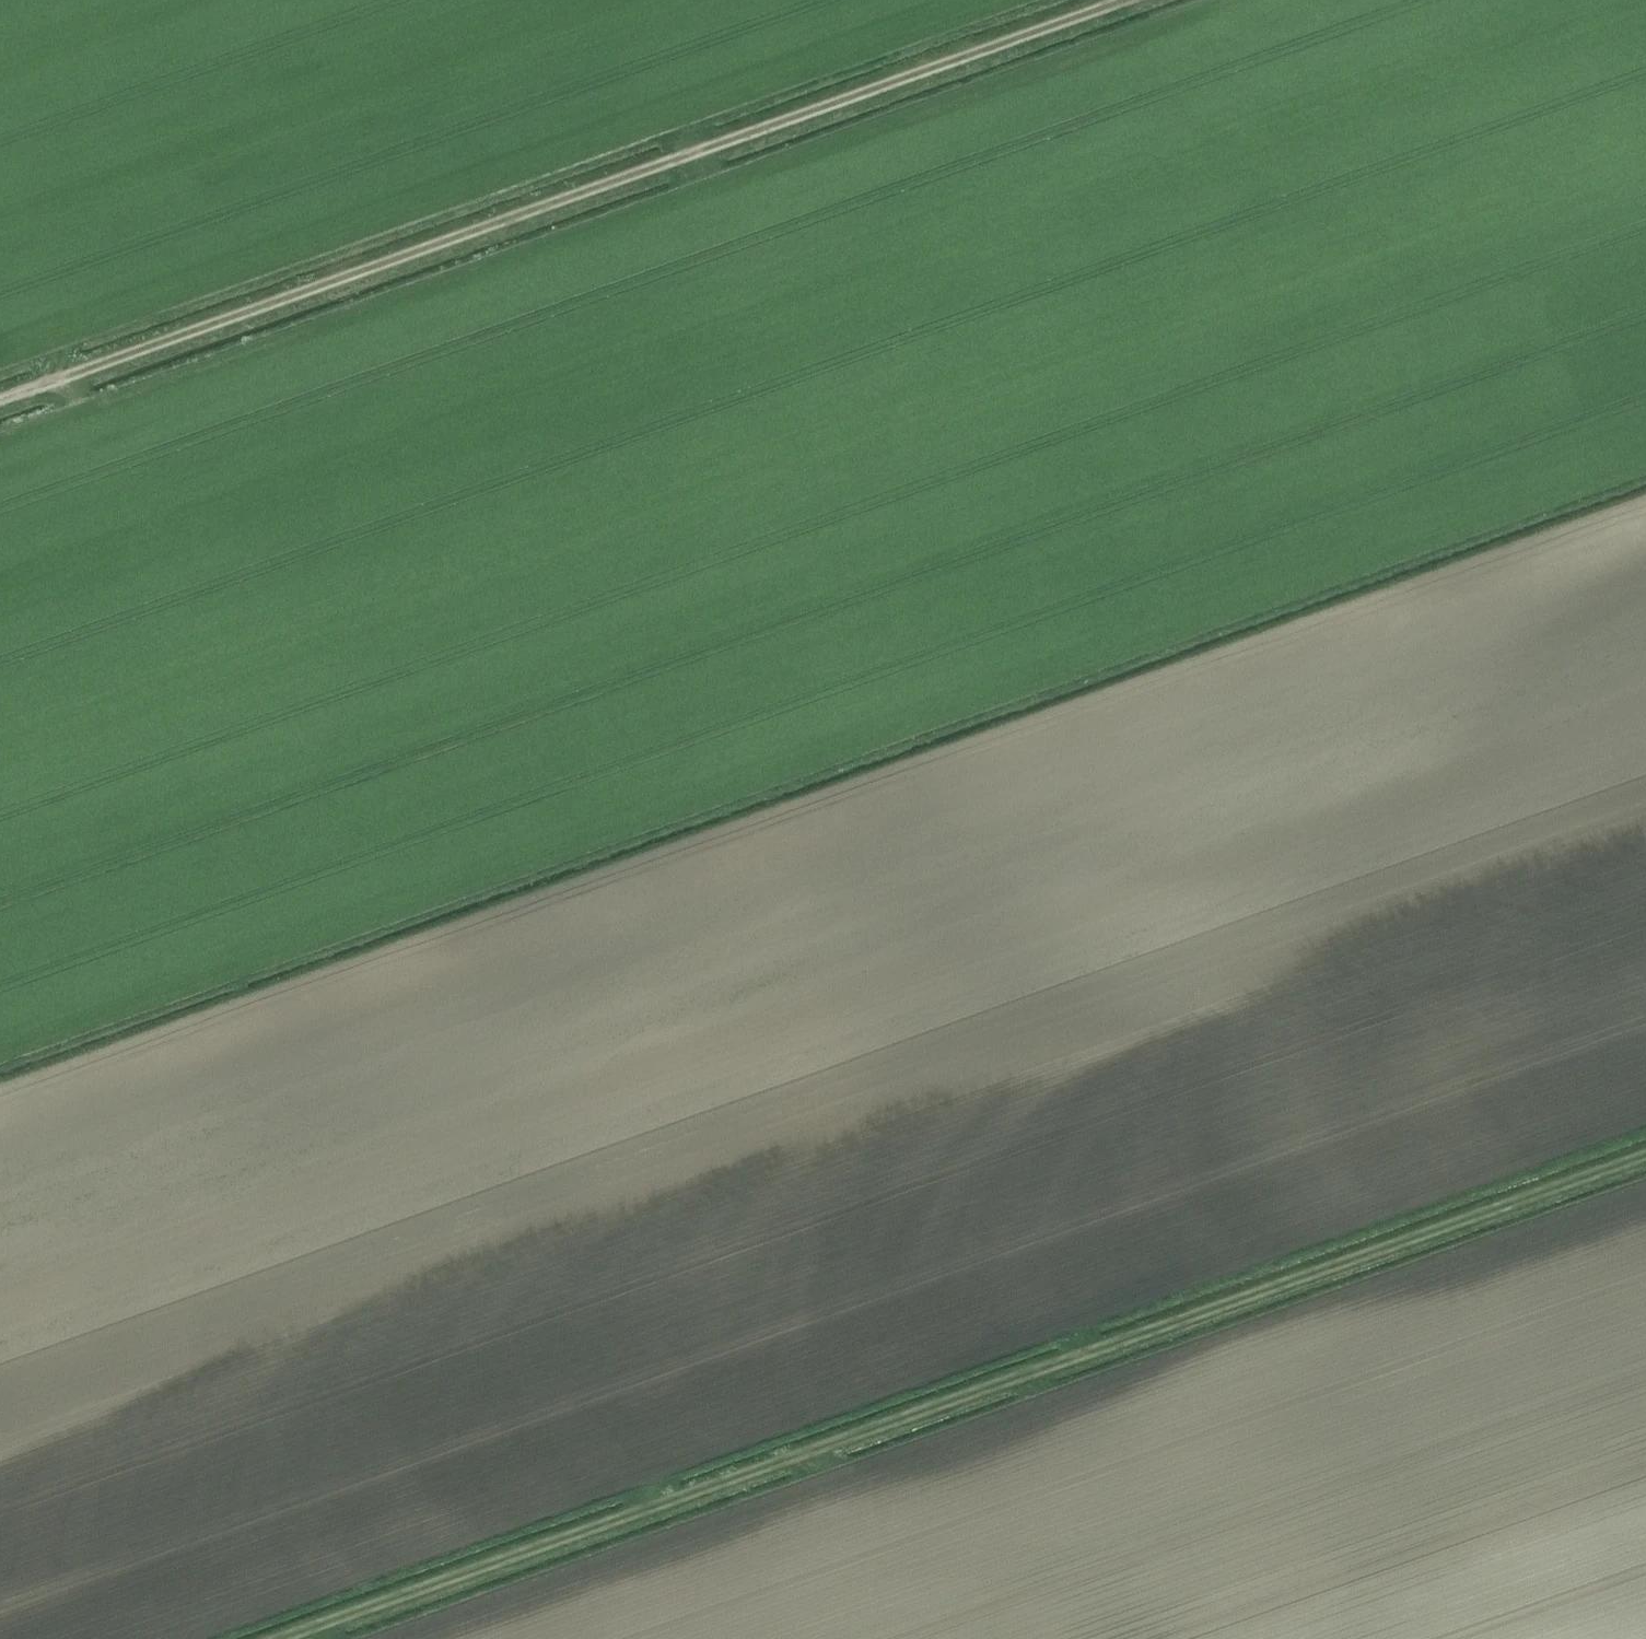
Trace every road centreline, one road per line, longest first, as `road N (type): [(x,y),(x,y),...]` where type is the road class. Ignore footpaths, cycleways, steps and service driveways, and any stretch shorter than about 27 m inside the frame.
road 1 (track): [(1645,1161),(305,1638)]
road 2 (track): [(1139,0),(0,404)]

